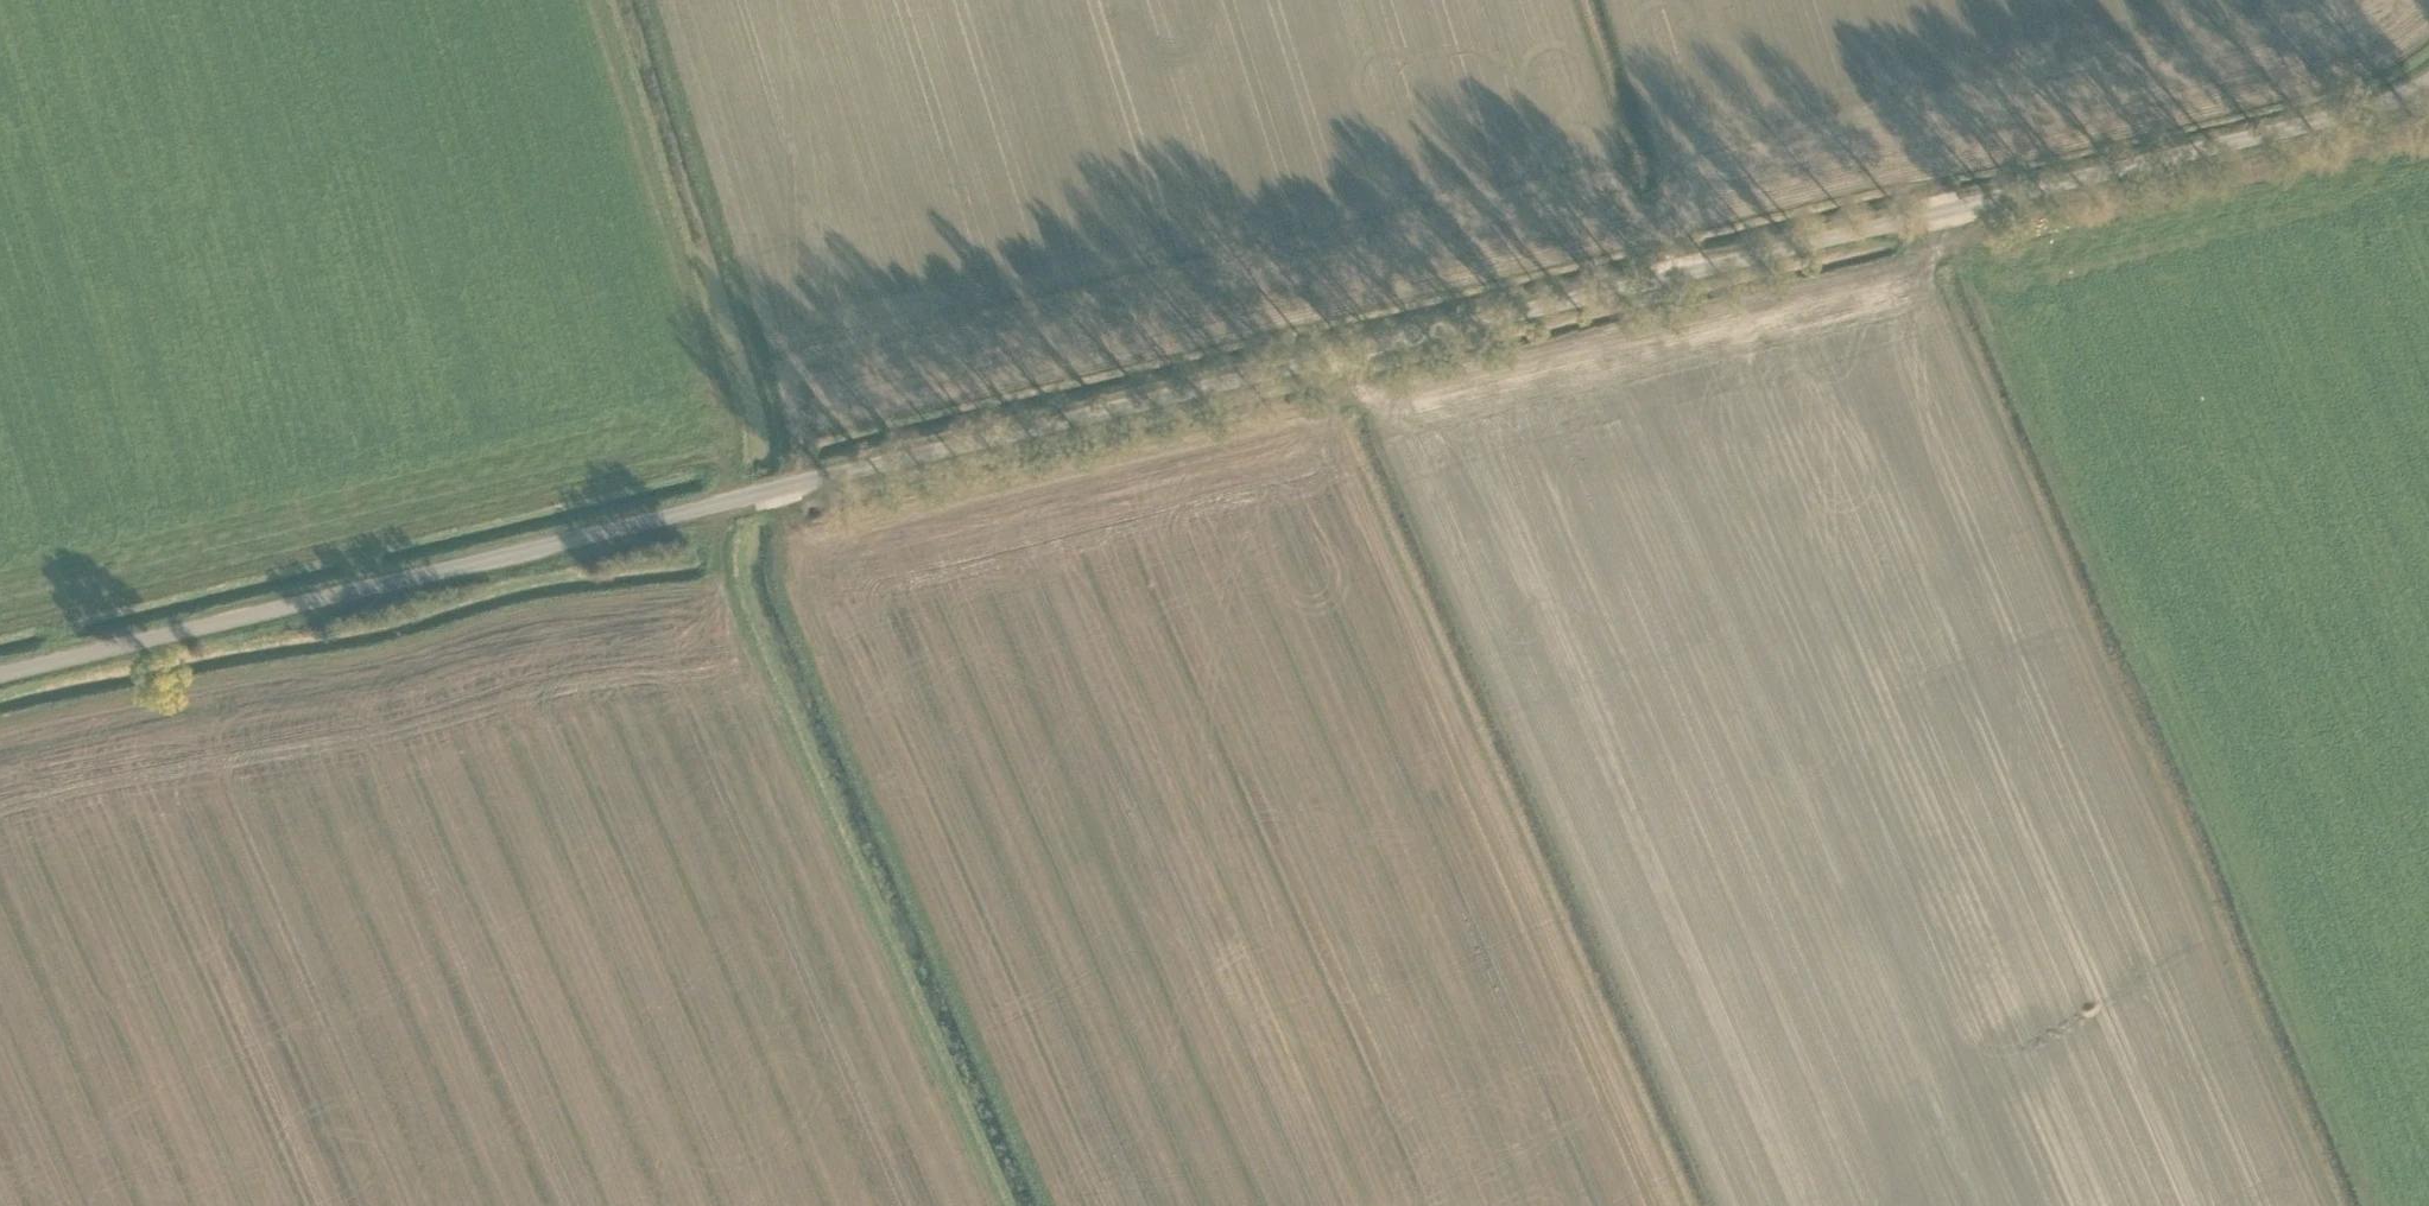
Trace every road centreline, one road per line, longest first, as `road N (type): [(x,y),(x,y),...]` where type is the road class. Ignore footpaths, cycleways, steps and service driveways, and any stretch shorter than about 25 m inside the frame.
road 1 (tertiary): [(0,677),(2428,92)]

